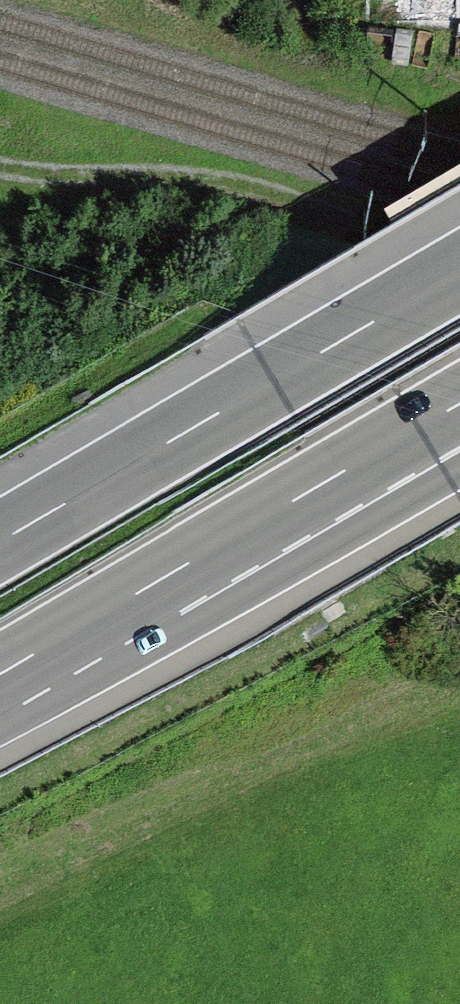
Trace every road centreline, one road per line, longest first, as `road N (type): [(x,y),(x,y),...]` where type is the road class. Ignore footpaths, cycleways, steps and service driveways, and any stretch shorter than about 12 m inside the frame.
road 1 (motorway): [(459,270),(0,541)]
road 2 (motorway): [(0,676),(426,425)]
road 3 (track): [(0,167),(224,179),(459,254)]

